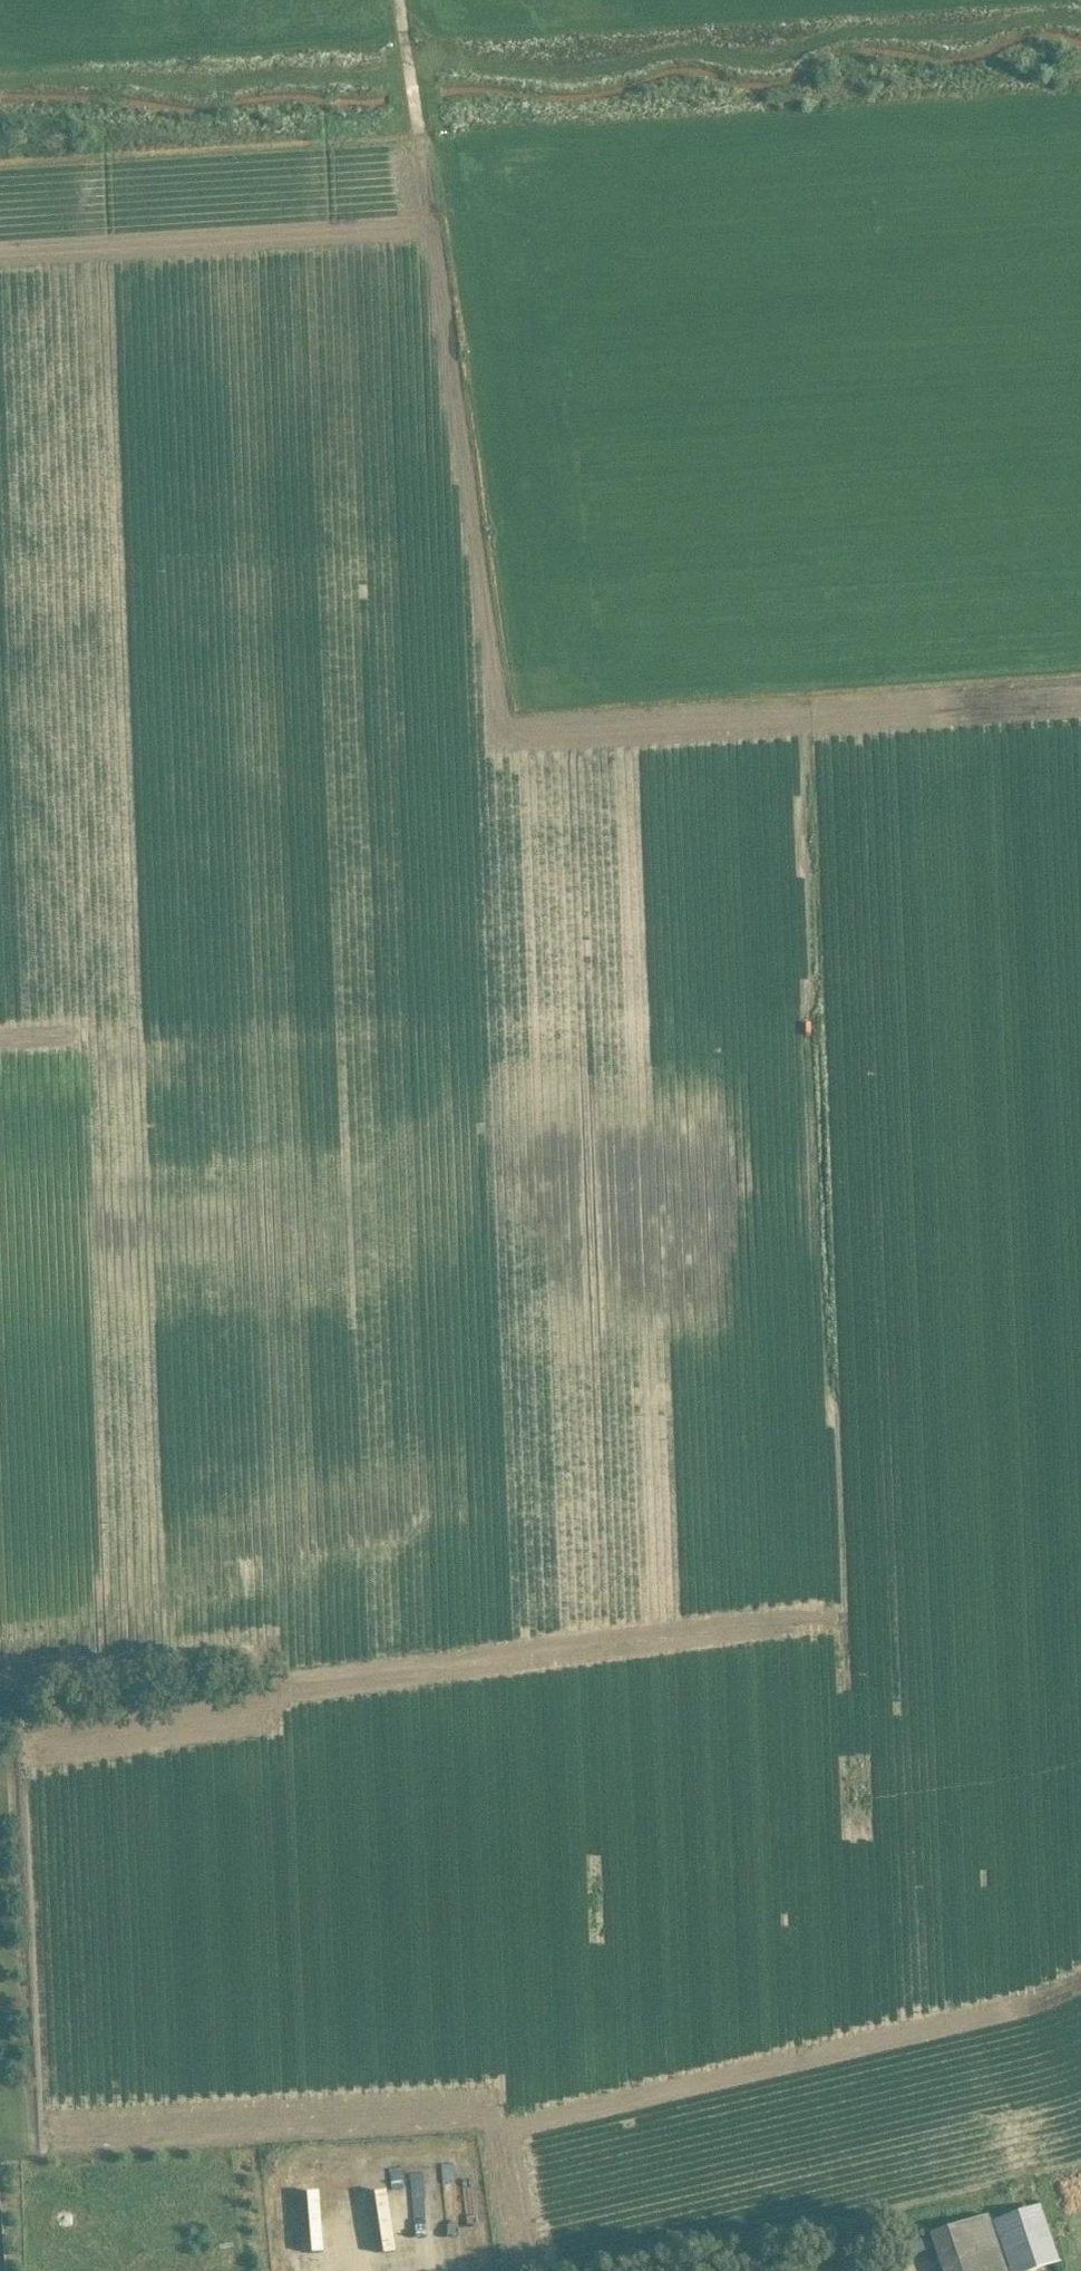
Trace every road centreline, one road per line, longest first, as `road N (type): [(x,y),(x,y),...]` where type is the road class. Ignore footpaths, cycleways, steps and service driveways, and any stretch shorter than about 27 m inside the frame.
road 1 (track): [(0,616),(483,582),(400,0)]

